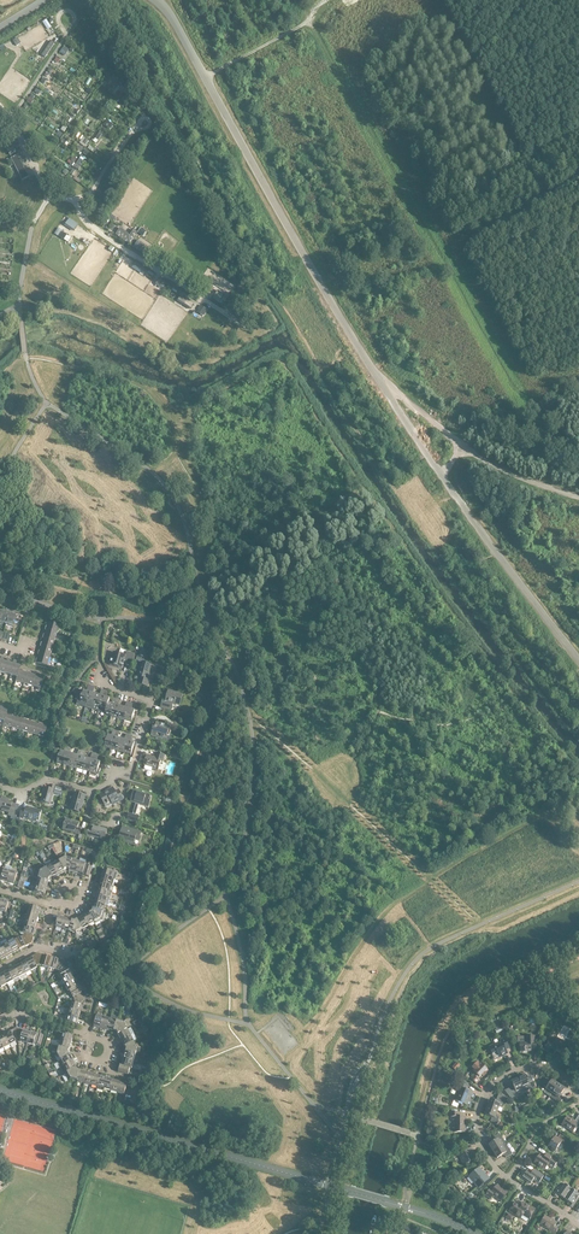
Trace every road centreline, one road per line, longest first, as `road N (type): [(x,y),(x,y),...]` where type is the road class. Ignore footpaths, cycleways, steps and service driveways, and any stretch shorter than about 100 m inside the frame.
road 1 (unclassified): [(384,384),(157,0)]
road 2 (residential): [(578,1225),(506,1178),(483,1148),(478,1125),(489,1091),(529,1069),(552,1068),(578,1097)]
road 3 (unclassified): [(578,661),(508,576),(441,474)]
road 4 (residential): [(0,1022),(16,1016),(87,1031),(96,999),(75,956),(40,947)]
road 5 (track): [(336,791),(480,925)]
road 6 (residential): [(100,663),(115,689),(153,700),(133,769),(92,791)]
road 7 (unclassified): [(33,222),(49,199),(0,106)]
road 8 (unclassified): [(578,497),(465,447)]

